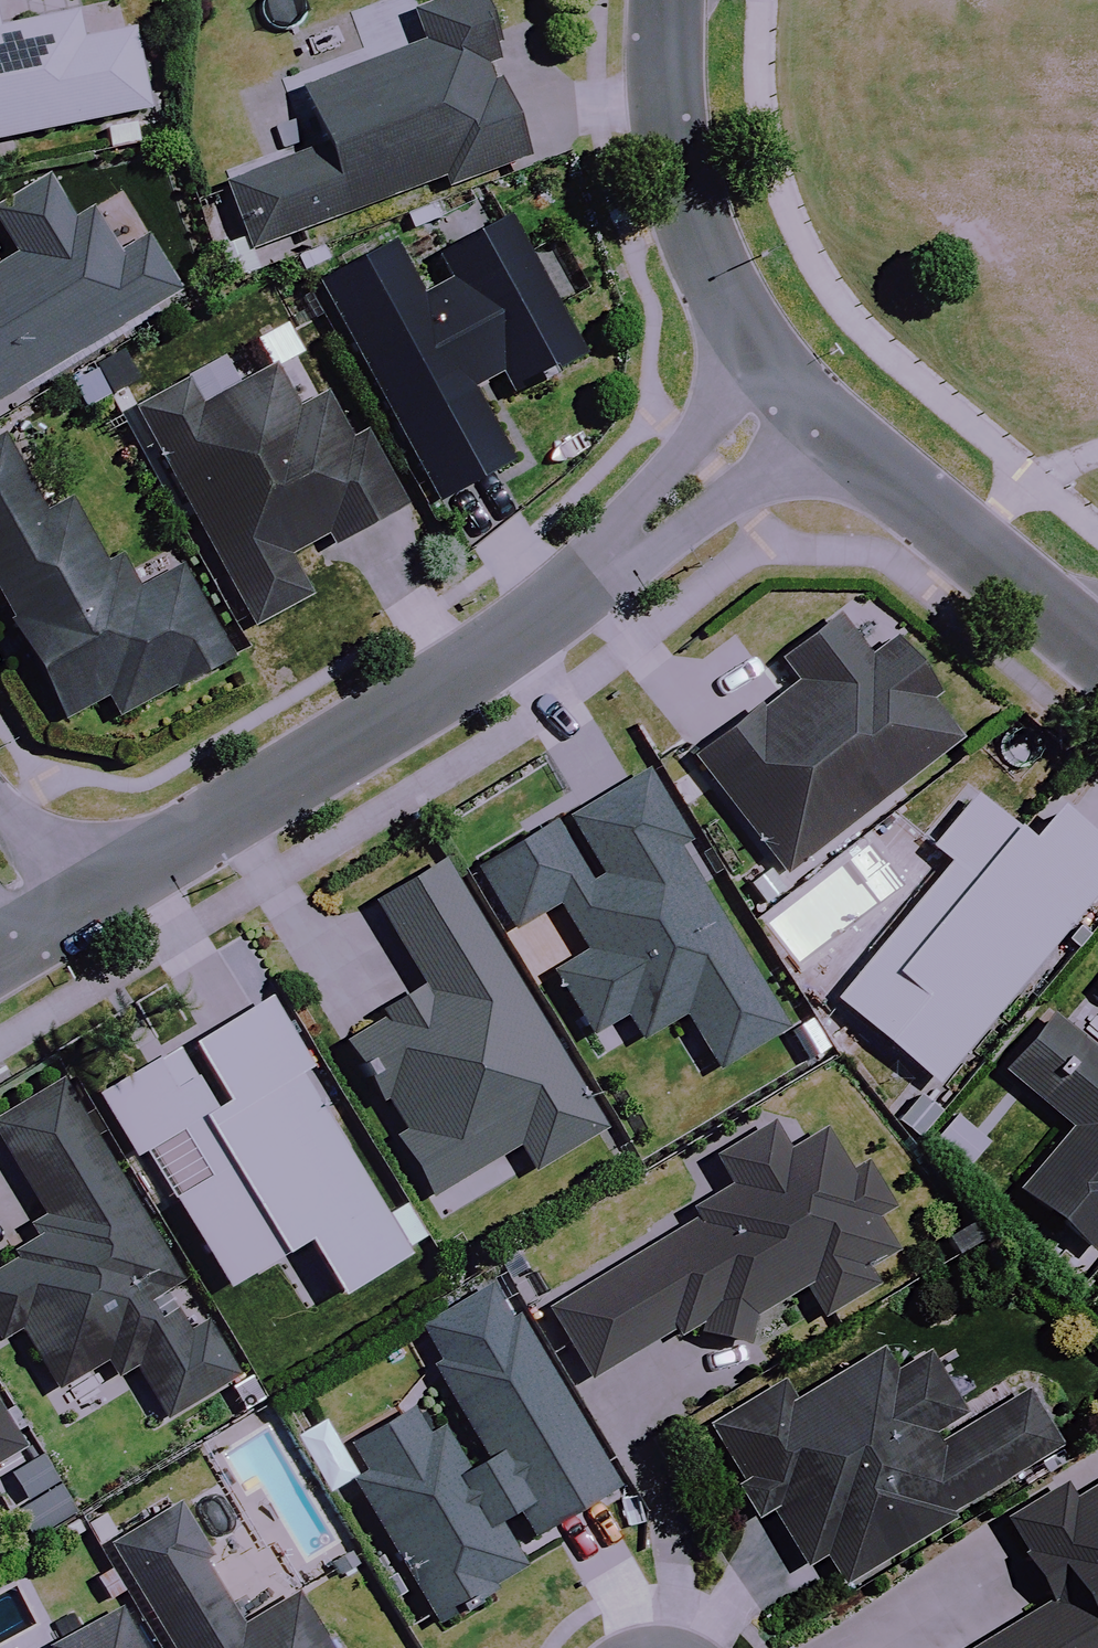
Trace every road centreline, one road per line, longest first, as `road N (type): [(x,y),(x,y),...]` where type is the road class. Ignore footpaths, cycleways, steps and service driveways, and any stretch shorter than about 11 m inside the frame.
road 1 (residential): [(782,390),(667,508),(531,629),(40,937)]
road 2 (residential): [(671,0),(666,106),(674,184),(720,290),(782,390)]
road 3 (residential): [(782,390),(1097,654)]

